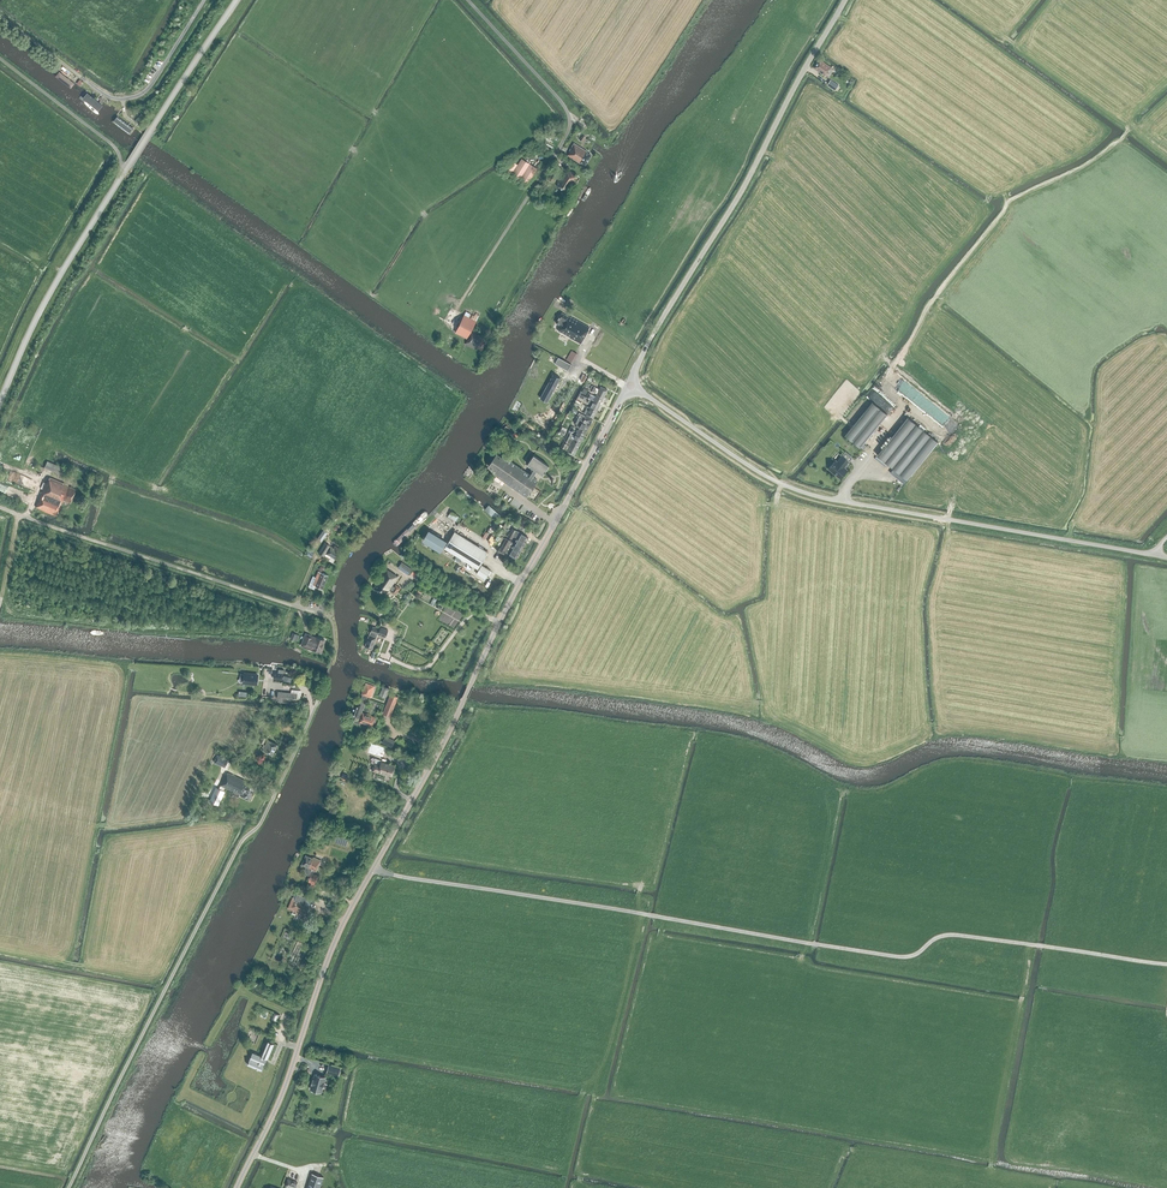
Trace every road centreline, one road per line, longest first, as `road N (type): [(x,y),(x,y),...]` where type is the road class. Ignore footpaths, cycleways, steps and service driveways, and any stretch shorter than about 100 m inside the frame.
road 1 (tertiary): [(237,1187),(277,1106),(342,927),(629,384)]
road 2 (unclassified): [(1166,557),(804,493),(752,468),(629,384)]
road 3 (unclassified): [(324,683),(261,822),(241,843),(69,1187)]
road 4 (unclassified): [(0,403),(65,266),(237,0)]
road 5 (tertiary): [(629,384),(847,0)]
road 6 (unclassified): [(461,308),(571,129),(568,108),(469,0)]
road 7 (unclassified): [(323,615),(0,508)]
road 8 (unclassified): [(205,0),(148,88),(123,99),(104,95),(0,15)]

